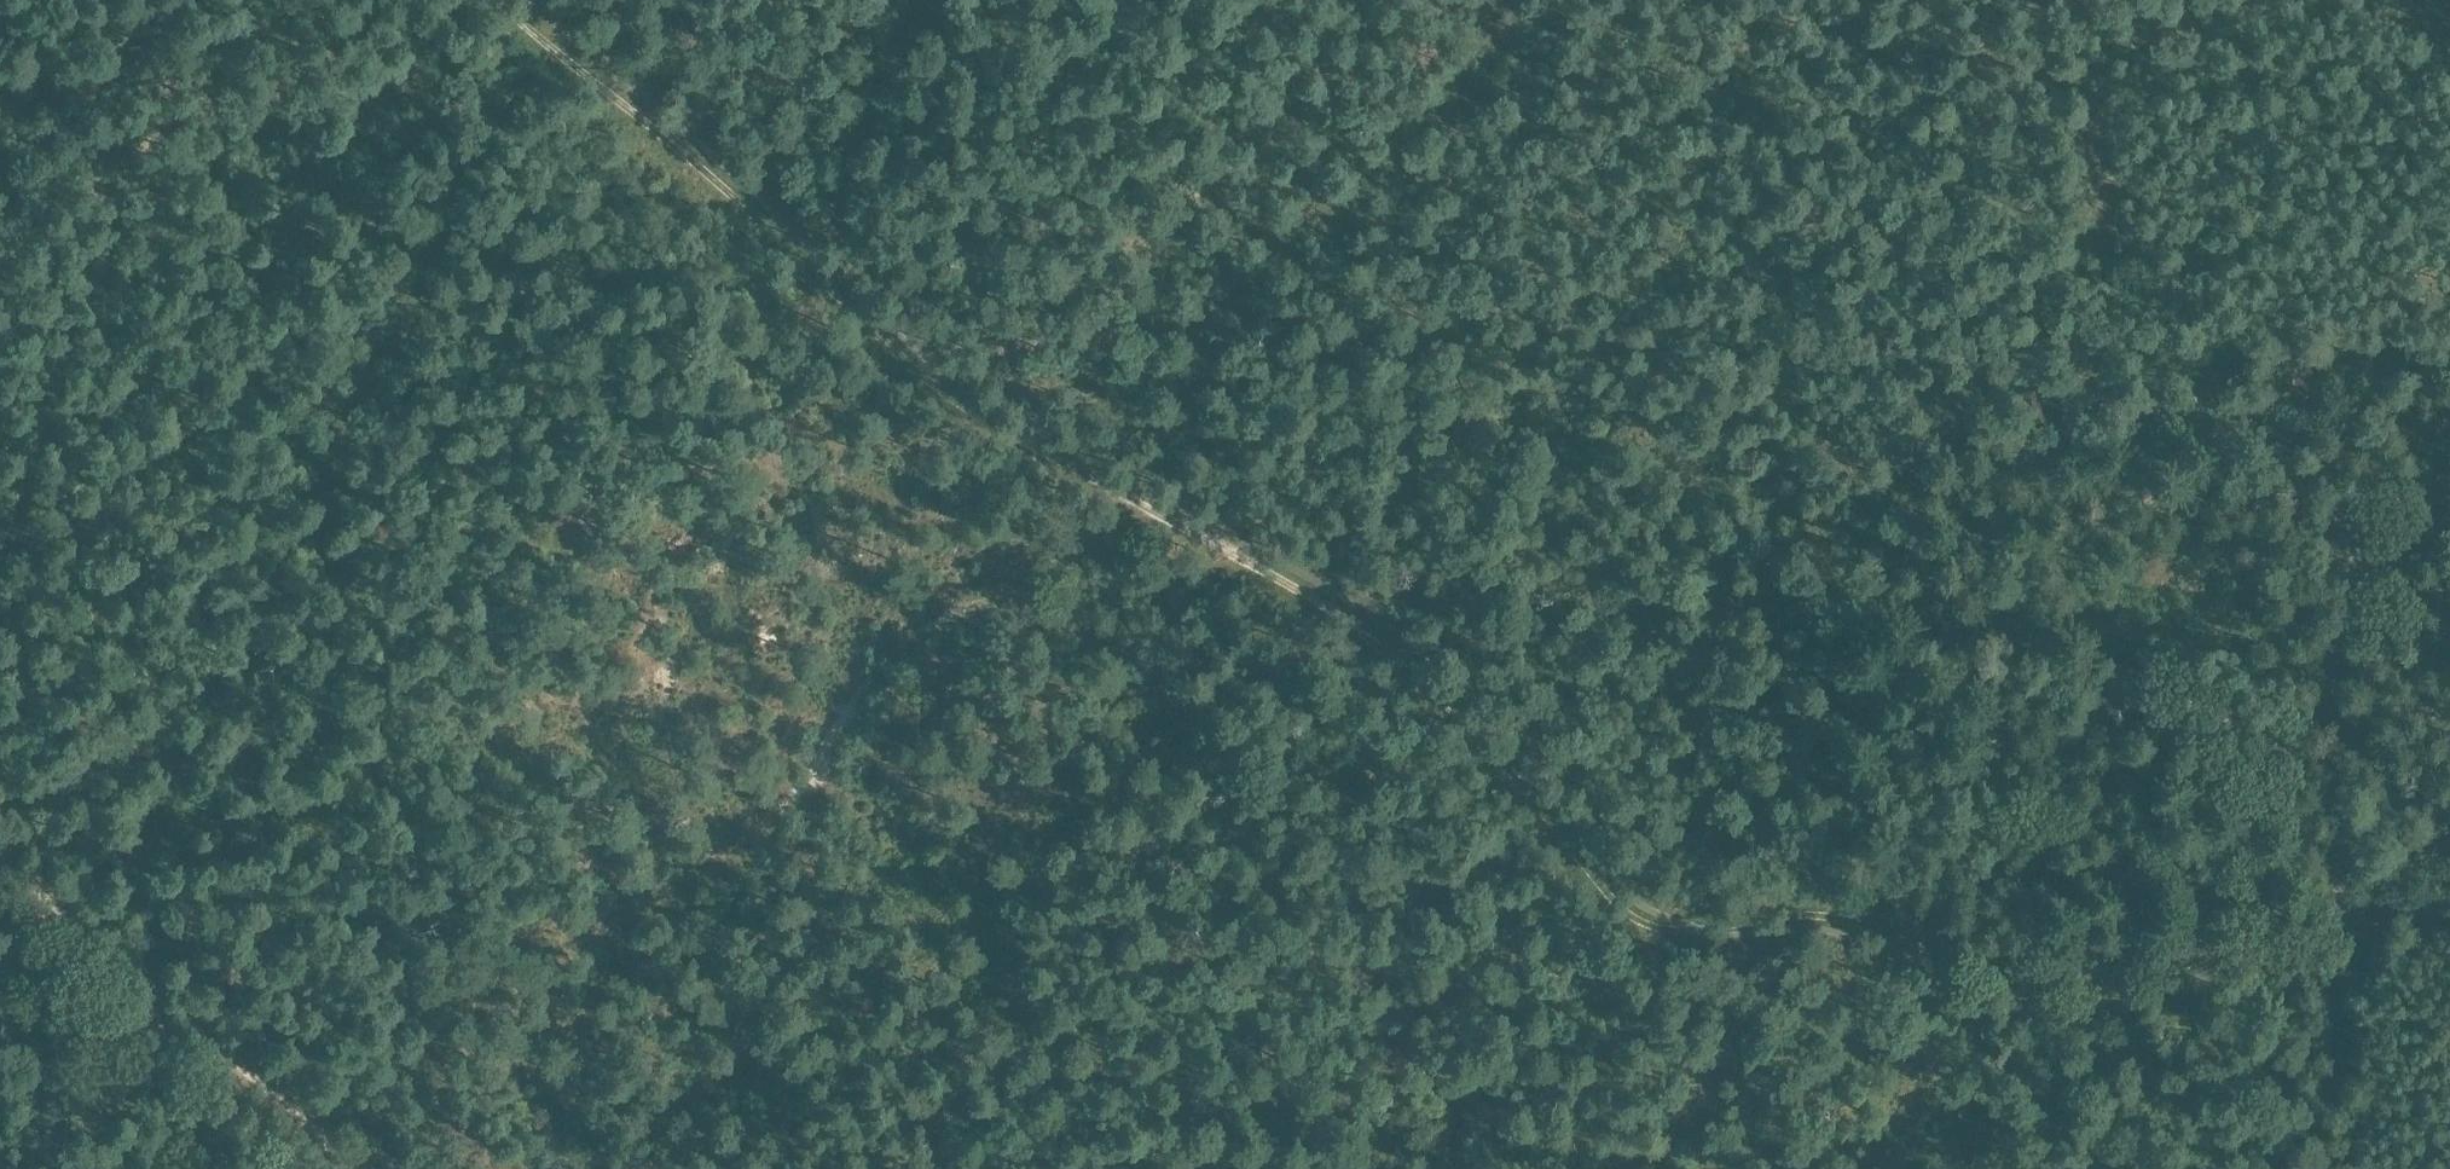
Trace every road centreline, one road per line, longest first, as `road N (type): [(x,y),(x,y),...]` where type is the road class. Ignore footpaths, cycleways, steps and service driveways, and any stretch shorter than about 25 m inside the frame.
road 1 (track): [(1132,501),(1349,616),(1477,732),(1640,920),(1660,927),(1827,915),(1977,970),(2107,984),(2329,914)]
road 2 (track): [(563,1168),(587,1015),(616,941),(645,909),(773,821),(910,640),(1031,580),(1132,501)]
road 3 (track): [(499,0),(802,260),(896,355),(1132,501)]
road 4 (track): [(2449,417),(2410,528),(2346,649),(2332,736),(2329,914)]
road 5 (track): [(0,869),(55,908),(354,1168)]
road 6 (track): [(2329,914),(2322,944),(2325,1168)]
road 7 (track): [(2329,914),(2449,896)]

